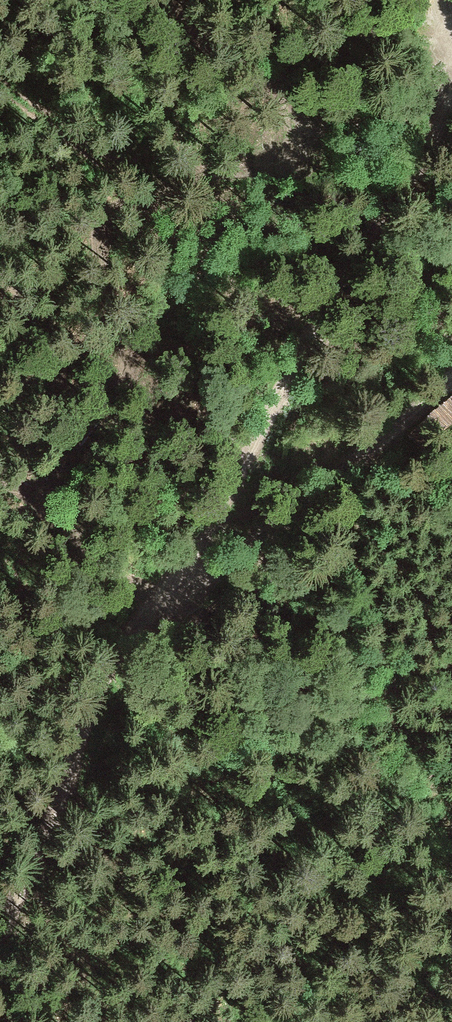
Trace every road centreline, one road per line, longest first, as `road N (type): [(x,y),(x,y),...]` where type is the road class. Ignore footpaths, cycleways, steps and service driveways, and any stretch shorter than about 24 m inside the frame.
road 1 (track): [(0,933),(31,879),(124,652),(164,602),(451,109)]
road 2 (track): [(451,386),(244,550),(164,602)]

